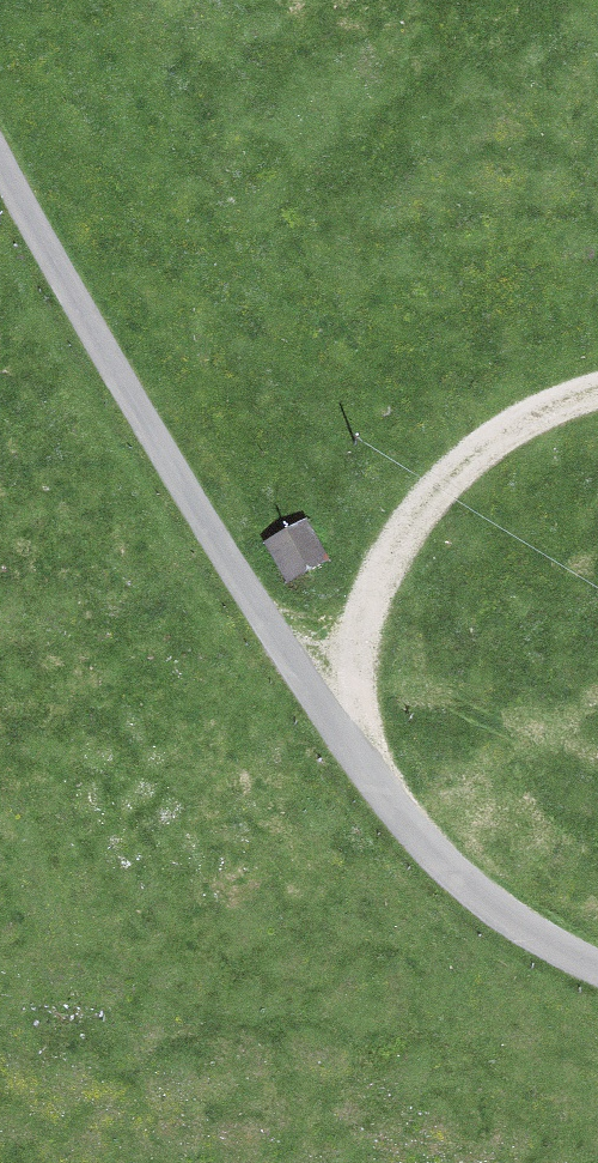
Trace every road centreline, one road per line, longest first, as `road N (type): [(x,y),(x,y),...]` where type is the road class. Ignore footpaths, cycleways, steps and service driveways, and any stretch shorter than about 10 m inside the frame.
road 1 (track): [(597,969),(461,879),(353,752),(139,411),(0,160)]
road 2 (track): [(353,752),(358,652),(369,600),(395,547),(455,471),(511,429),(597,391)]

